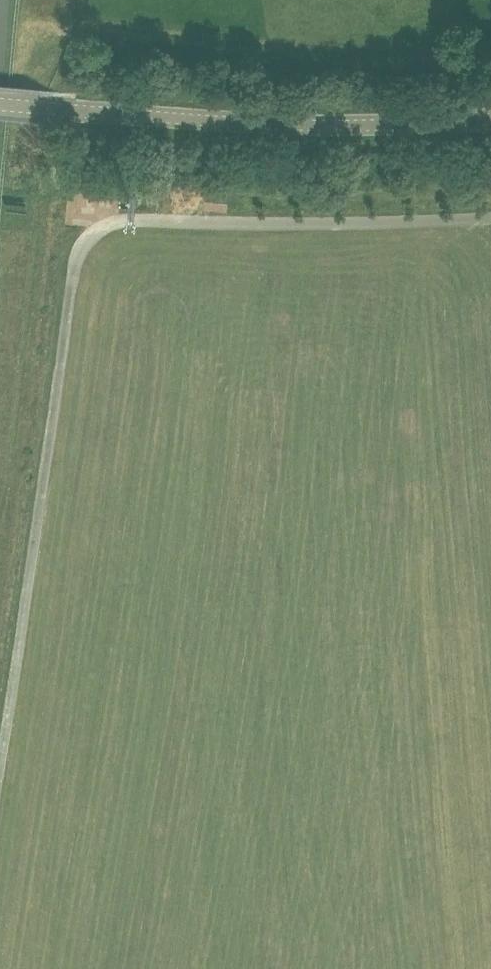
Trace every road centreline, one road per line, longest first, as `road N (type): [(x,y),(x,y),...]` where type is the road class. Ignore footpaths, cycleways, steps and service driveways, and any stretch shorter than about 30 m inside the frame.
road 1 (unclassified): [(490,118),(330,125),(0,103)]

